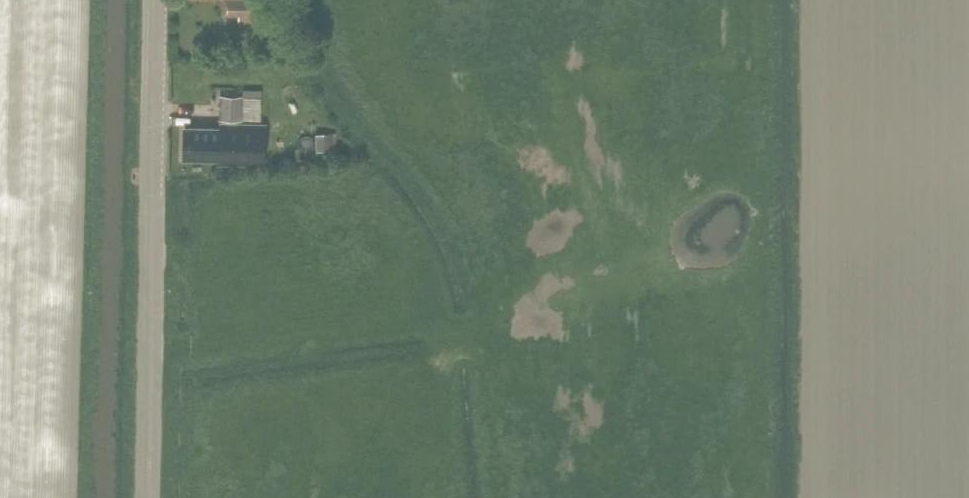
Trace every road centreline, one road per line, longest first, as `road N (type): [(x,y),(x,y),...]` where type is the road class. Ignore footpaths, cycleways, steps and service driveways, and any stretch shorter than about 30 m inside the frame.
road 1 (unclassified): [(150,497),(161,0)]

